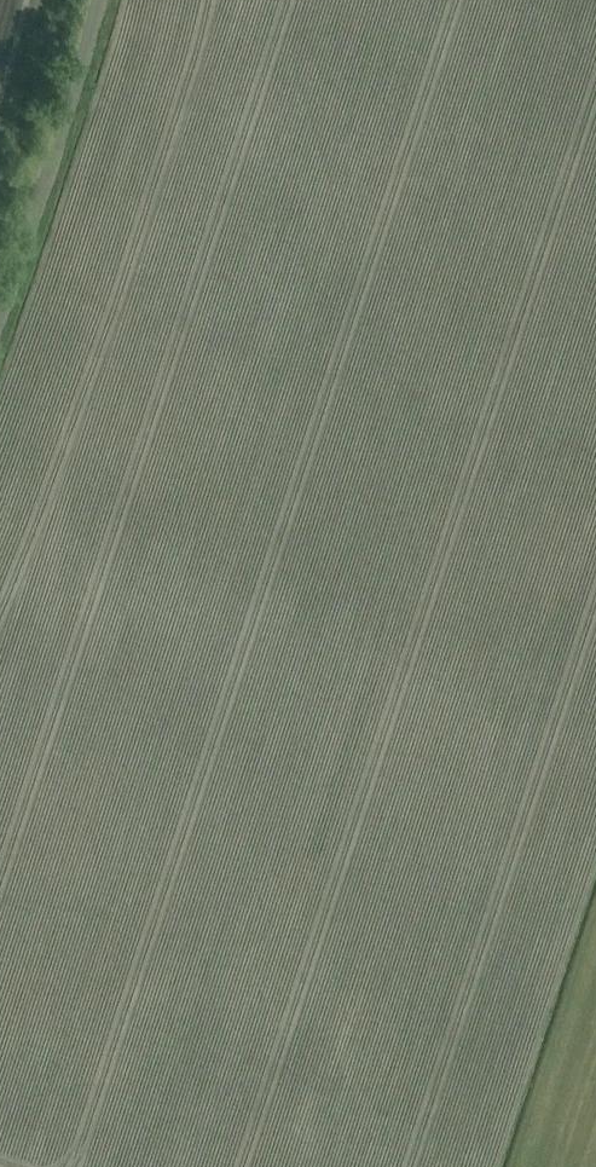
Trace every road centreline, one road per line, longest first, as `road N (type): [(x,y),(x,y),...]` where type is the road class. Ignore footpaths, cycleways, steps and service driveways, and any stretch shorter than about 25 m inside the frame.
road 1 (unclassified): [(0,315),(100,0)]

